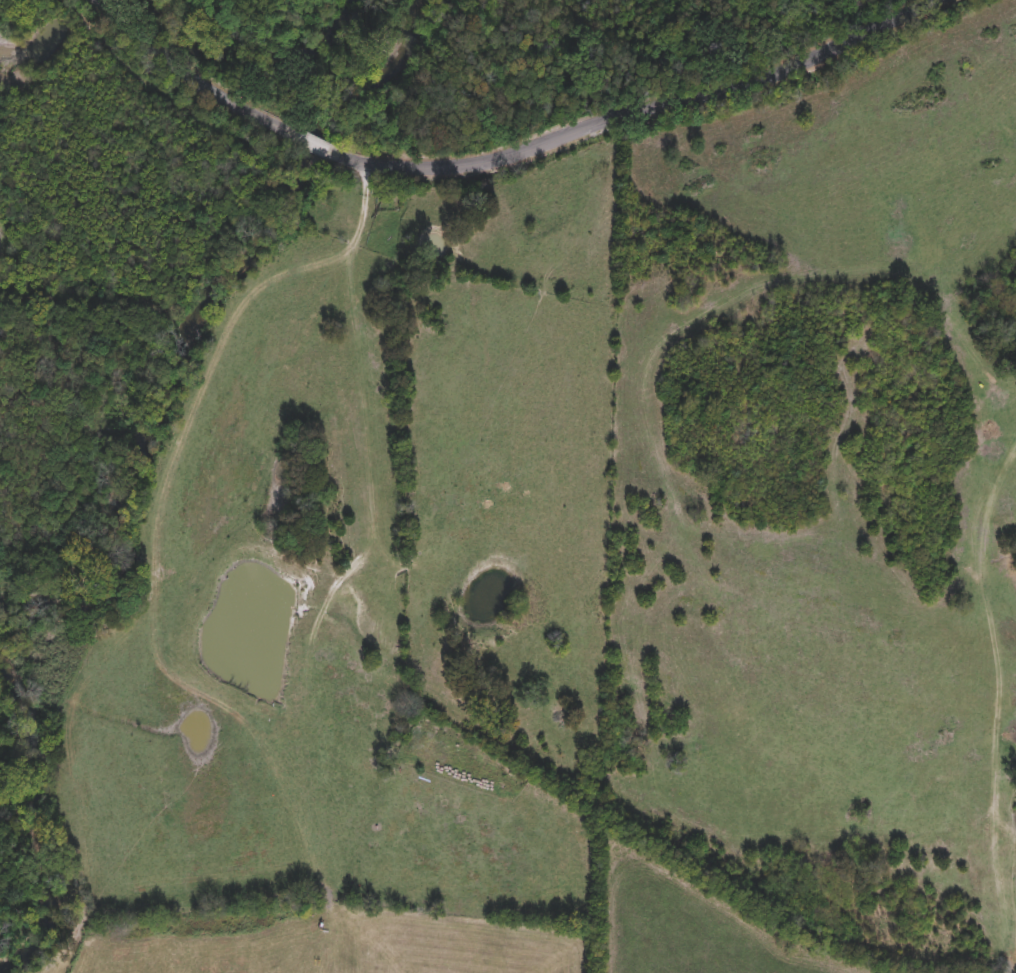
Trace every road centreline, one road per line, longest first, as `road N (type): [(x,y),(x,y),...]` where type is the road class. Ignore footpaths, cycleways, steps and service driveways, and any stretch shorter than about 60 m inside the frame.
road 1 (residential): [(102,0),(246,107),(354,160),(412,166),(520,154),(646,106),(750,86),(938,0)]

